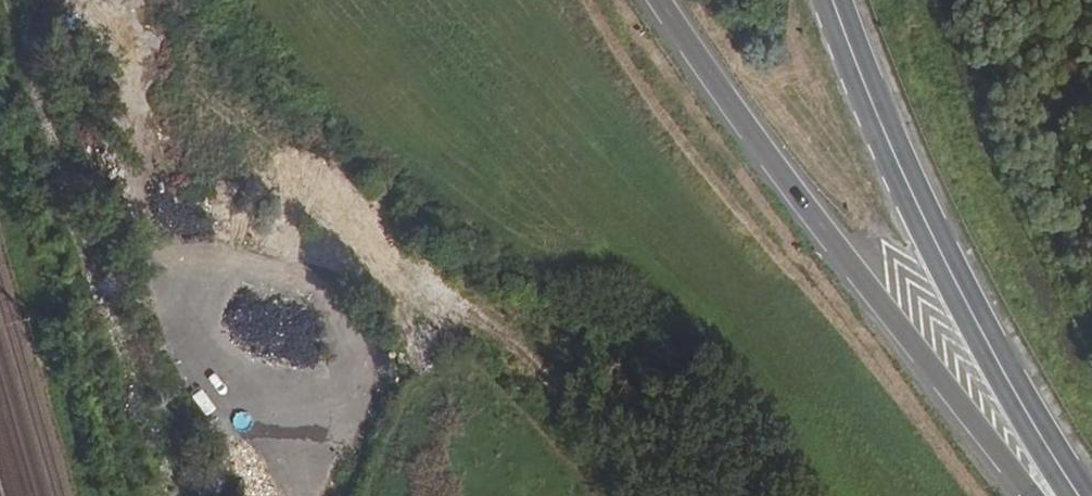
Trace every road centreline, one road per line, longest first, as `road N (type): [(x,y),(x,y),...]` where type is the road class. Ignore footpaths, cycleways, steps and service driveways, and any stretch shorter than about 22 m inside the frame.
road 1 (motorway): [(654,0),(794,198),(1027,495)]
road 2 (primary): [(1079,495),(937,245),(832,0)]

